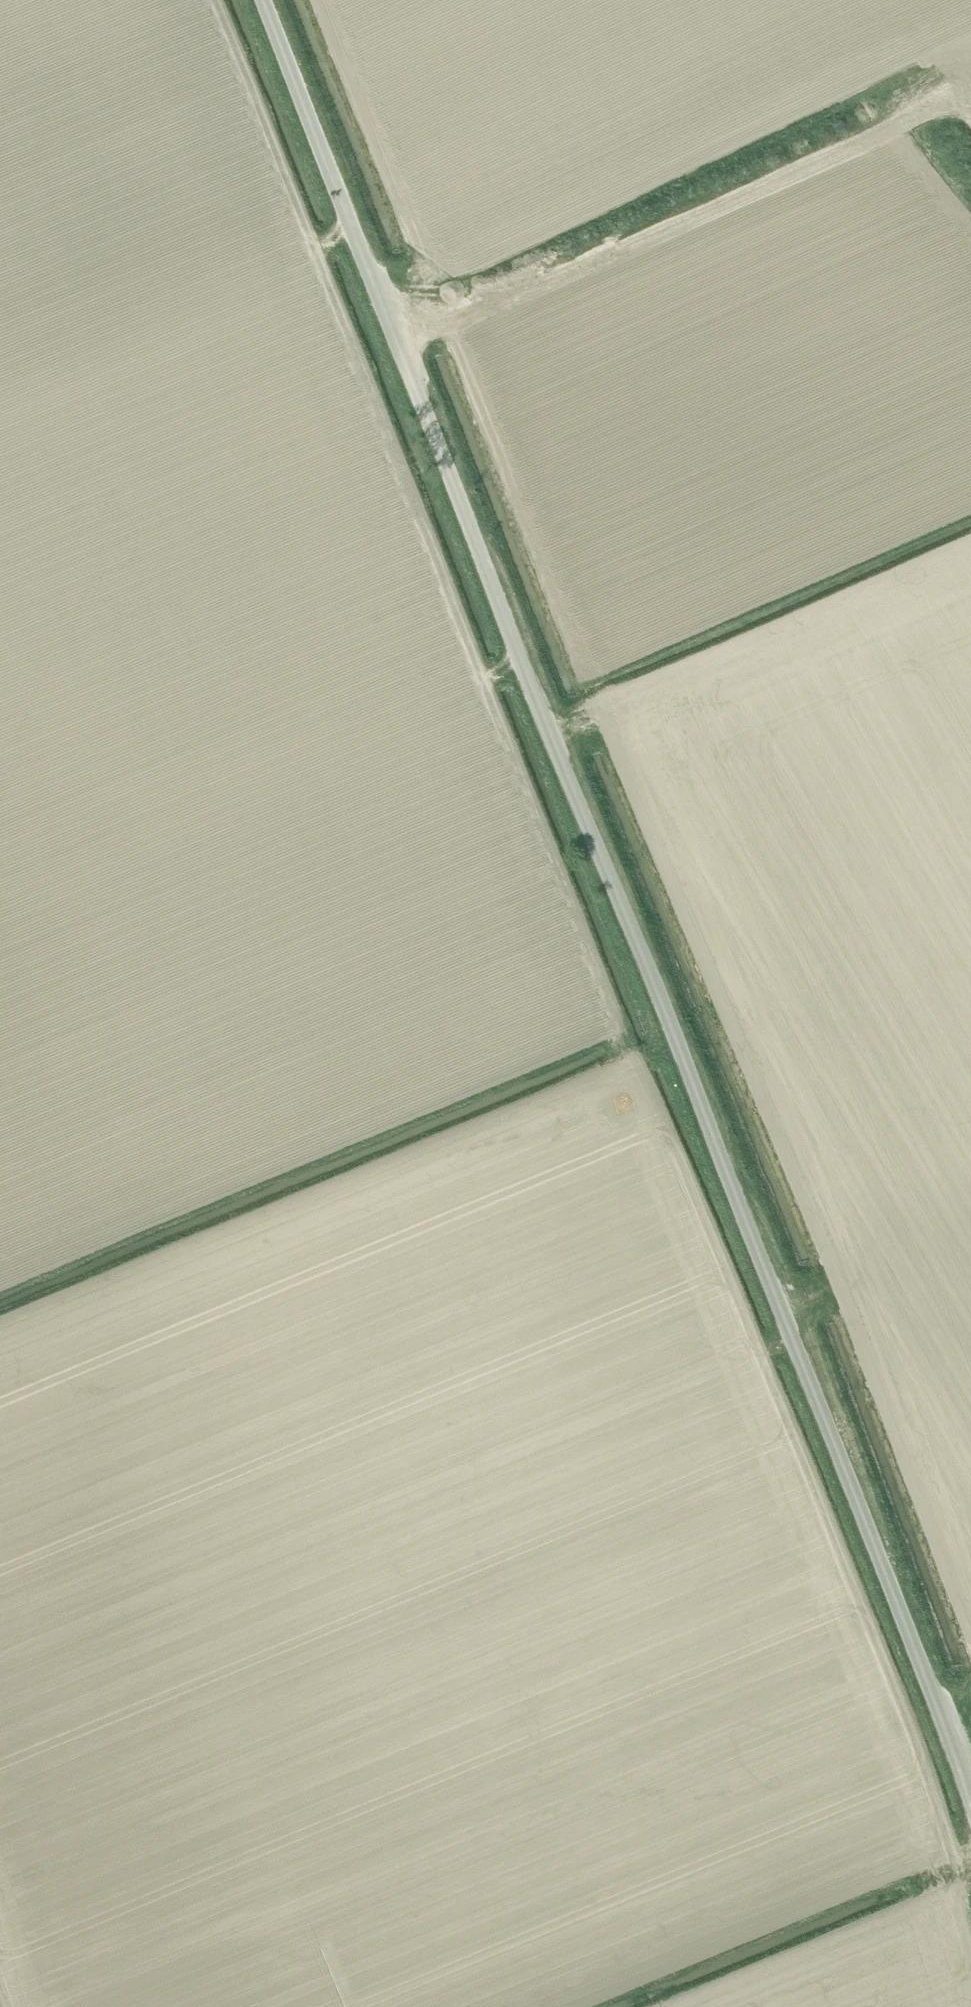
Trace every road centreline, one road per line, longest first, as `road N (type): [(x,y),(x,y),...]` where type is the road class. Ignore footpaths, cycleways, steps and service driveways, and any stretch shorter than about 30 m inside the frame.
road 1 (unclassified): [(970,1770),(259,0)]

